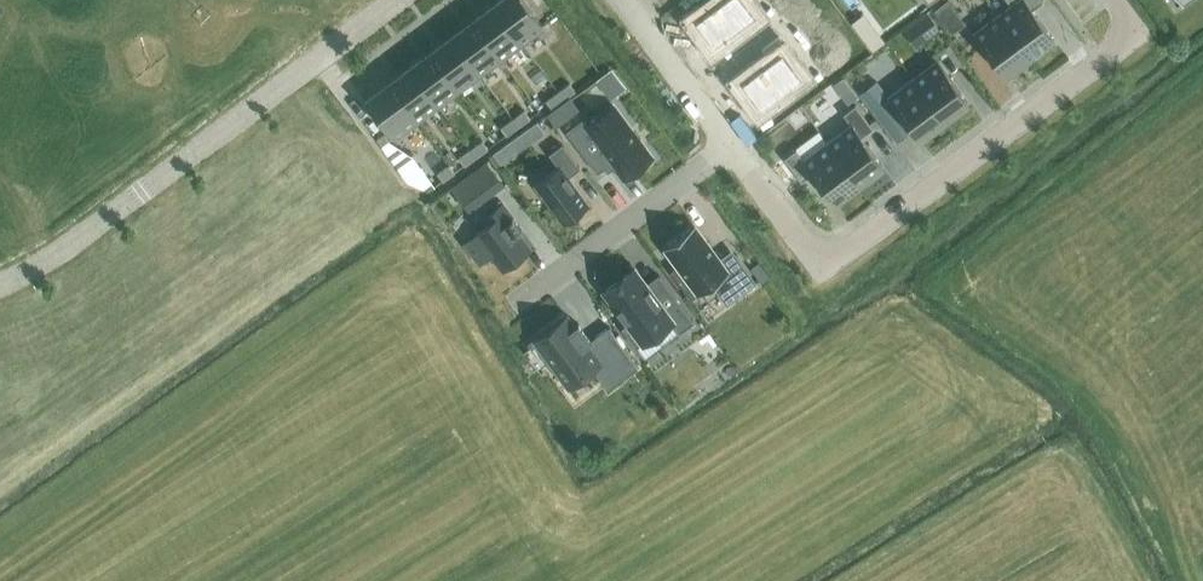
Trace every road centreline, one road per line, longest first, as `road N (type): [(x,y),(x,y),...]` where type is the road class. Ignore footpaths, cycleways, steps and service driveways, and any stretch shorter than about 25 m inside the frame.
road 1 (residential): [(1117,0),(1140,30),(822,268),(731,144)]
road 2 (residential): [(0,285),(53,257),(399,0)]
road 3 (residential): [(731,144),(528,296)]
road 4 (residential): [(731,144),(622,0)]

